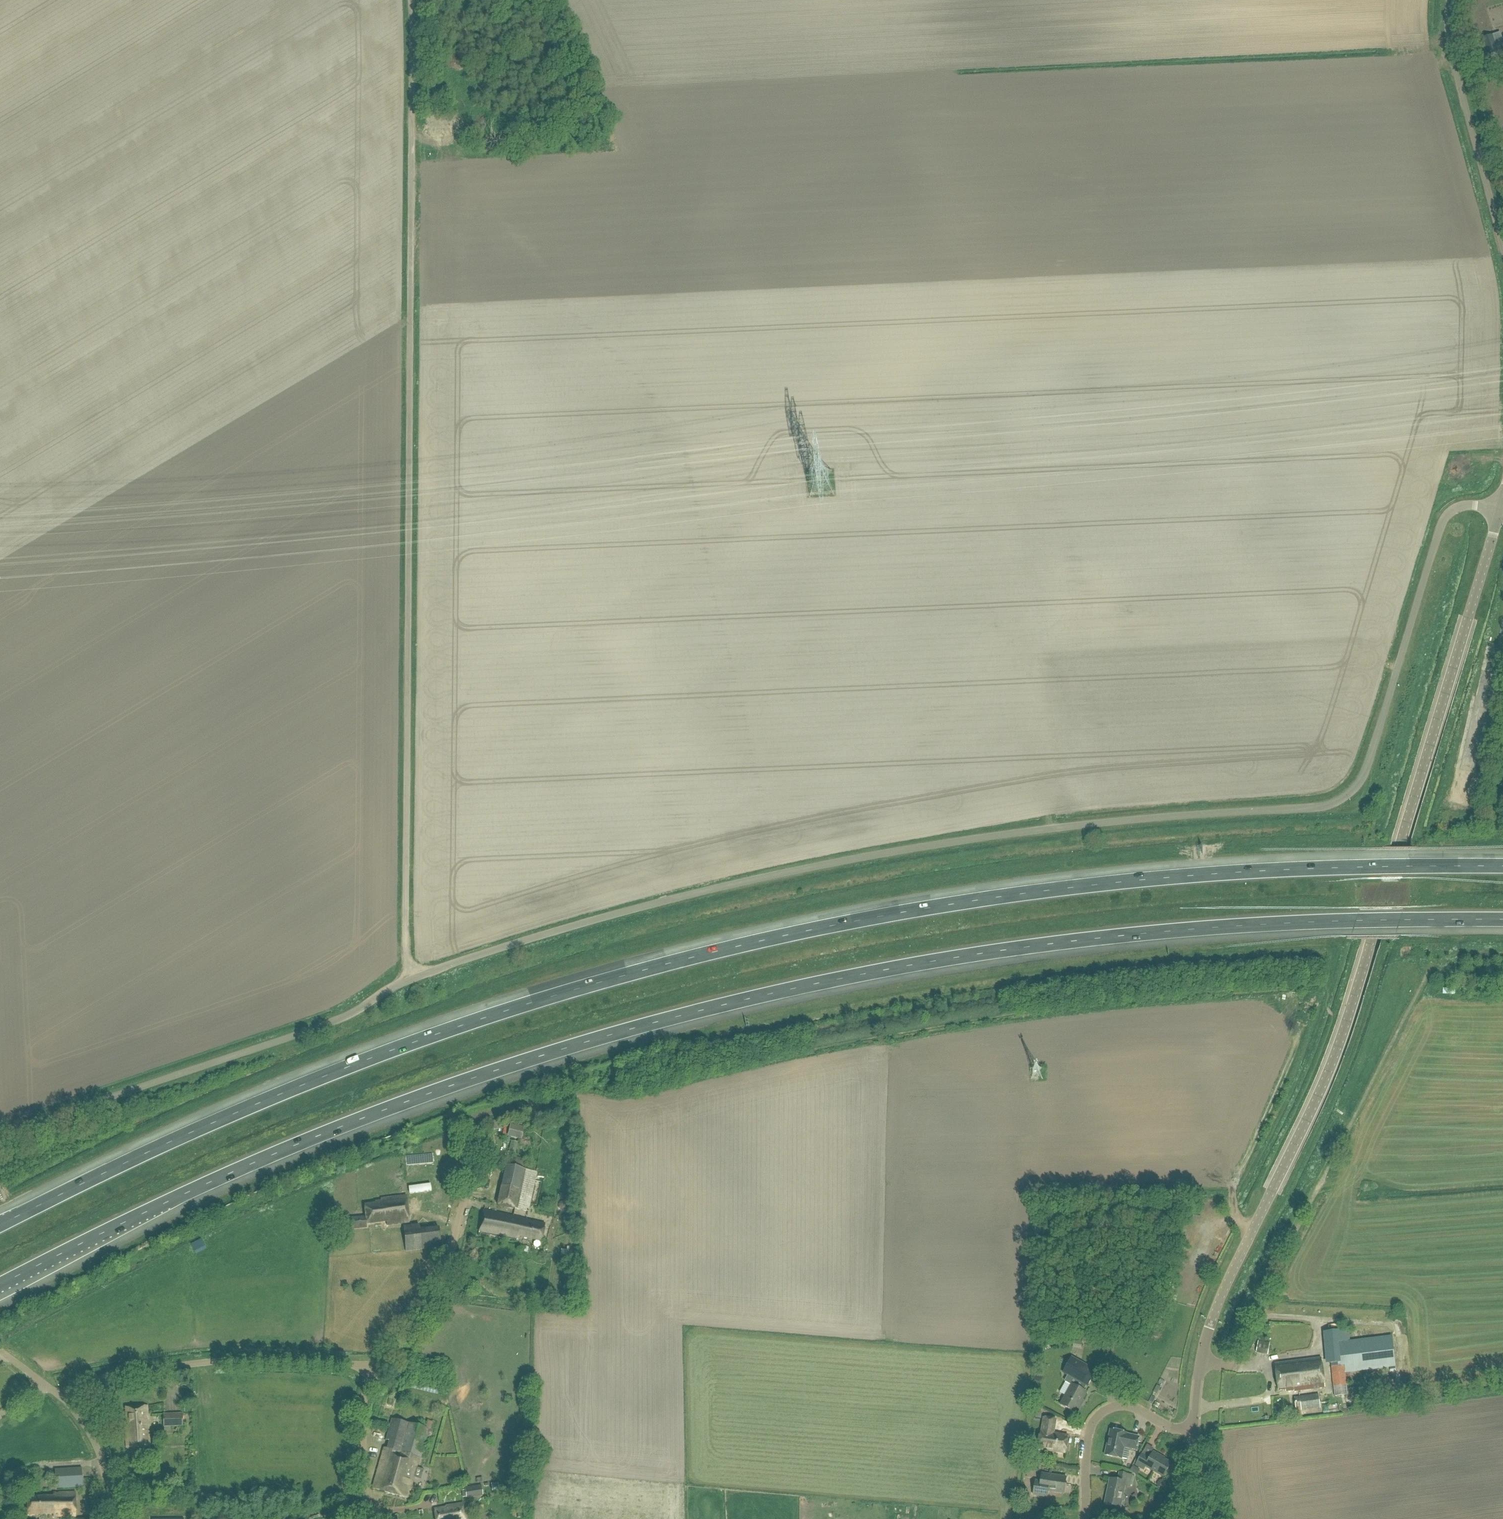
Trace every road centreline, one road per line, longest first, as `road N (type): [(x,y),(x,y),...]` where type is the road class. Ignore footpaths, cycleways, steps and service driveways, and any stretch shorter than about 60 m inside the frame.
road 1 (motorway): [(0,1285),(248,1167),(451,1085),(651,1022),(856,975),(1085,941),(1236,925),(1502,920)]
road 2 (motorway): [(1502,867),(1223,874),(852,920),(522,1005),(418,1042),(136,1157),(0,1226)]
road 3 (unclassified): [(413,977),(589,921),(843,861),(1087,825),(1332,804),(1364,774),(1444,520),(1463,507),(1499,512)]
road 4 (unclassified): [(413,977),(405,951),(409,0)]
road 5 (unclassified): [(1195,1430),(1212,1320),(1349,1014),(1499,512)]
road 6 (track): [(1228,1366),(1429,969)]
road 7 (unclassified): [(0,1135),(326,1024),(413,977)]
road 8 (unclassified): [(61,1398),(98,1379),(205,1363),(302,1360),(379,1371)]
road 9 (unclassified): [(1502,244),(1450,44),(1450,0)]
road 10 (unclassified): [(379,1371),(438,1295),(468,1181)]
road 11 (residential): [(1195,1430),(1169,1428),(1128,1407),(1101,1414),(1087,1444),(1084,1518)]
road 12 (unclassified): [(371,1518),(363,1411),(379,1371)]
road 13 (unclassified): [(118,1518),(93,1442),(61,1398)]

